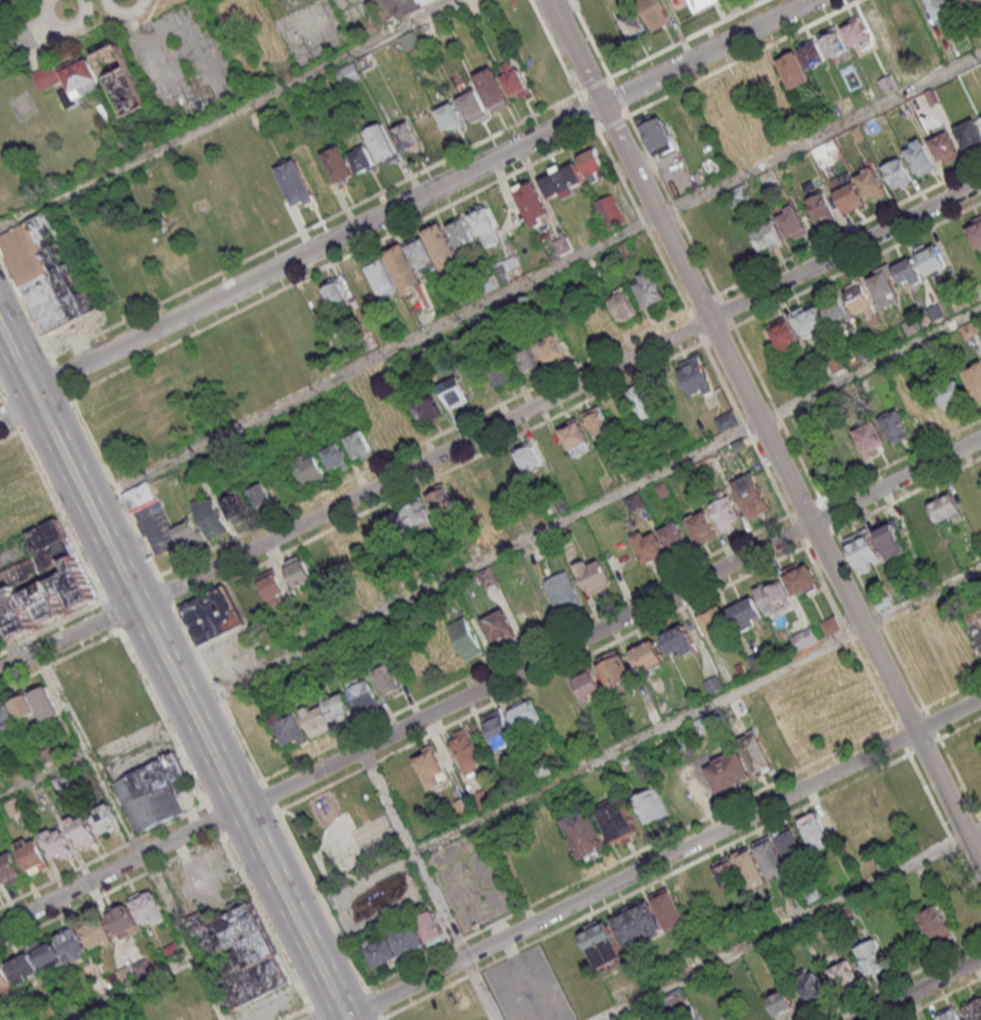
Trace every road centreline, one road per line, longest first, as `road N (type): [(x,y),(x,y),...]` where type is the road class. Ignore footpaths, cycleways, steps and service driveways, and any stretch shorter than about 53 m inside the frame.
road 1 (residential): [(980,183),(0,671)]
road 2 (residential): [(980,440),(0,927)]
road 3 (residential): [(813,0),(31,396),(0,423)]
road 4 (tertiary): [(549,0),(917,731)]
road 5 (secondary): [(349,1019),(0,330)]
road 6 (residential): [(980,699),(337,1019)]
road 7 (tertiary): [(917,731),(980,864)]
road 8 (residential): [(980,958),(857,1019)]

